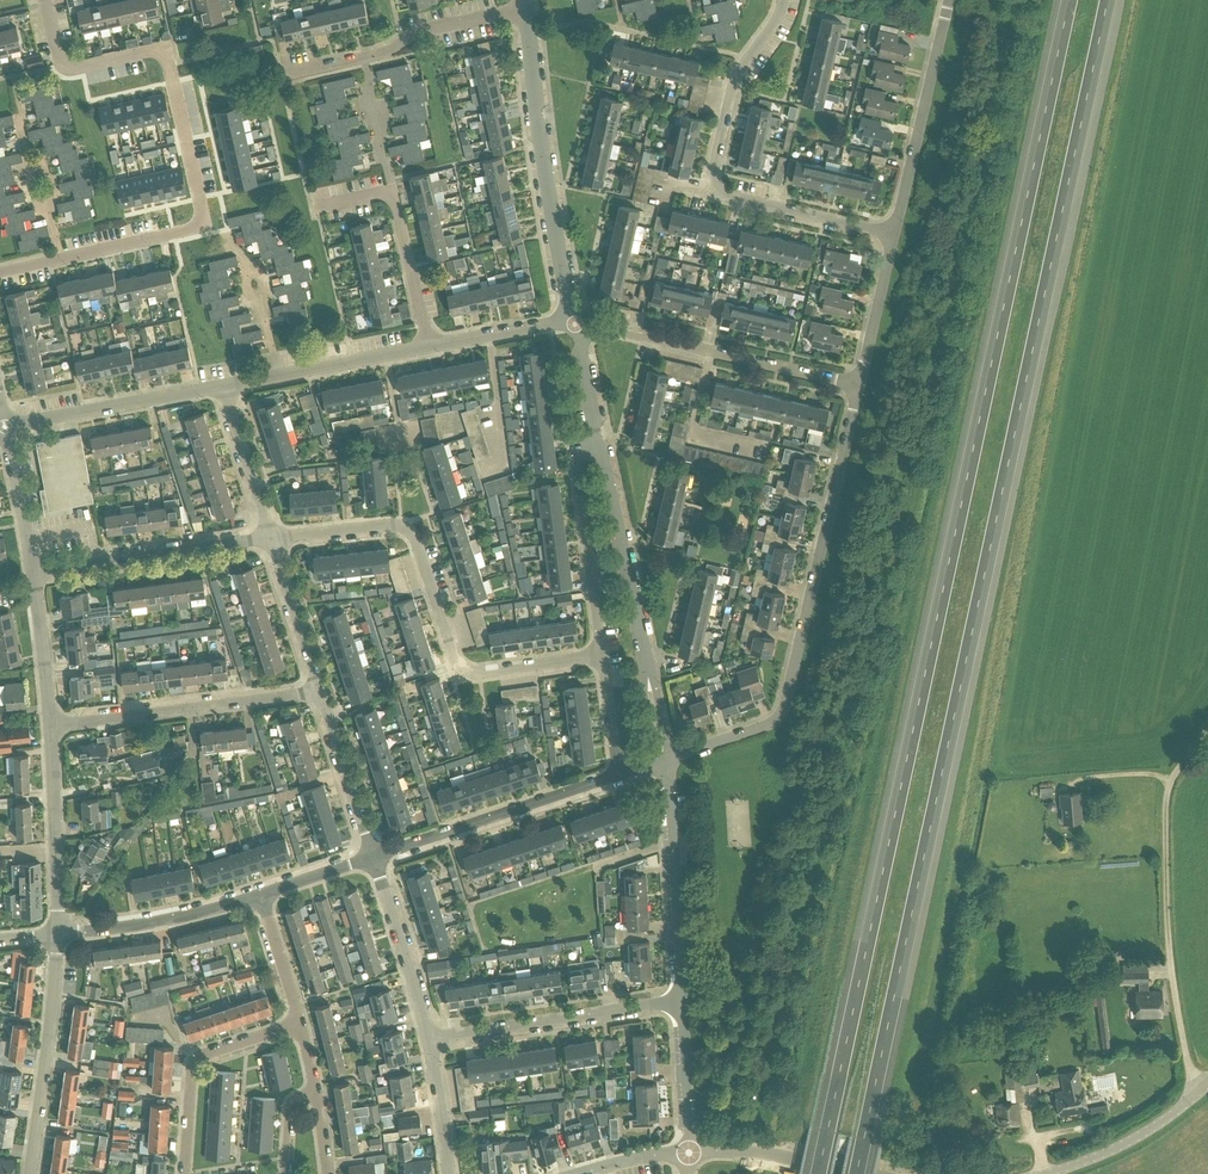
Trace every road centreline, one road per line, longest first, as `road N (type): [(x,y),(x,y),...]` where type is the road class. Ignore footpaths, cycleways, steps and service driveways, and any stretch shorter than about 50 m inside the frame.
road 1 (trunk): [(856,1173),(1108,0)]
road 2 (trunk): [(1069,0),(818,1173)]
road 3 (residential): [(0,272),(207,222),(169,55),(64,64),(46,0)]
road 4 (residential): [(666,758),(777,717),(860,386)]
road 5 (residential): [(273,537),(389,525),(408,530),(452,654),(467,671),(603,653)]
road 6 (residential): [(898,235),(723,193),(710,180),(734,82),(783,0)]
road 7 (unclassified): [(1195,1094),(1166,934),(1157,800),(1207,716)]
road 8 (residential): [(666,758),(595,434)]
road 9 (residential): [(575,323),(527,9)]
road 10 (residential): [(575,323),(860,386)]
road 11 (residential): [(50,725),(321,692)]
road 12 (residential): [(427,1038),(683,1000)]
road 13 (residential): [(375,859),(619,774)]
road 14 (residential): [(282,76),(388,52),(419,31),(527,9)]
road 15 (residential): [(683,1000),(666,758)]
road 16 (residential): [(34,571),(273,537)]
road 17 (residential): [(898,235),(950,0)]
road 18 (residential): [(29,1173),(60,935)]
road 19 (residential): [(429,345),(392,190),(315,207)]
road 20 (residential): [(603,653),(578,458),(595,434)]
road 21 (residential): [(184,1173),(195,1060),(301,1023)]
road 22 (residential): [(5,427),(225,387)]
road 23 (residential): [(60,935),(50,725)]
road 24 (residential): [(225,387),(429,345)]
road 25 (residential): [(60,935),(160,921),(261,894)]
road 26 (residential): [(427,1038),(375,859)]
road 27 (residential): [(375,859),(321,692)]
road 28 (tertiary): [(690,1153),(861,1173)]
road 29 (residential): [(321,692),(273,537)]
road 30 (unclassified): [(1057,1173),(1141,1134),(1195,1094)]
road 31 (residential): [(273,537),(225,387)]
road 32 (residential): [(860,386),(898,235)]
road 33 (residential): [(690,1153),(683,1000)]
road 34 (residential): [(429,345),(575,323)]
road 35 (residential): [(34,571),(5,427)]
road 36 (residential): [(50,725),(35,584)]
road 37 (residential): [(449,1173),(427,1038)]
road 38 (residential): [(301,1023),(261,894)]
road 39 (residential): [(619,774),(603,653)]

